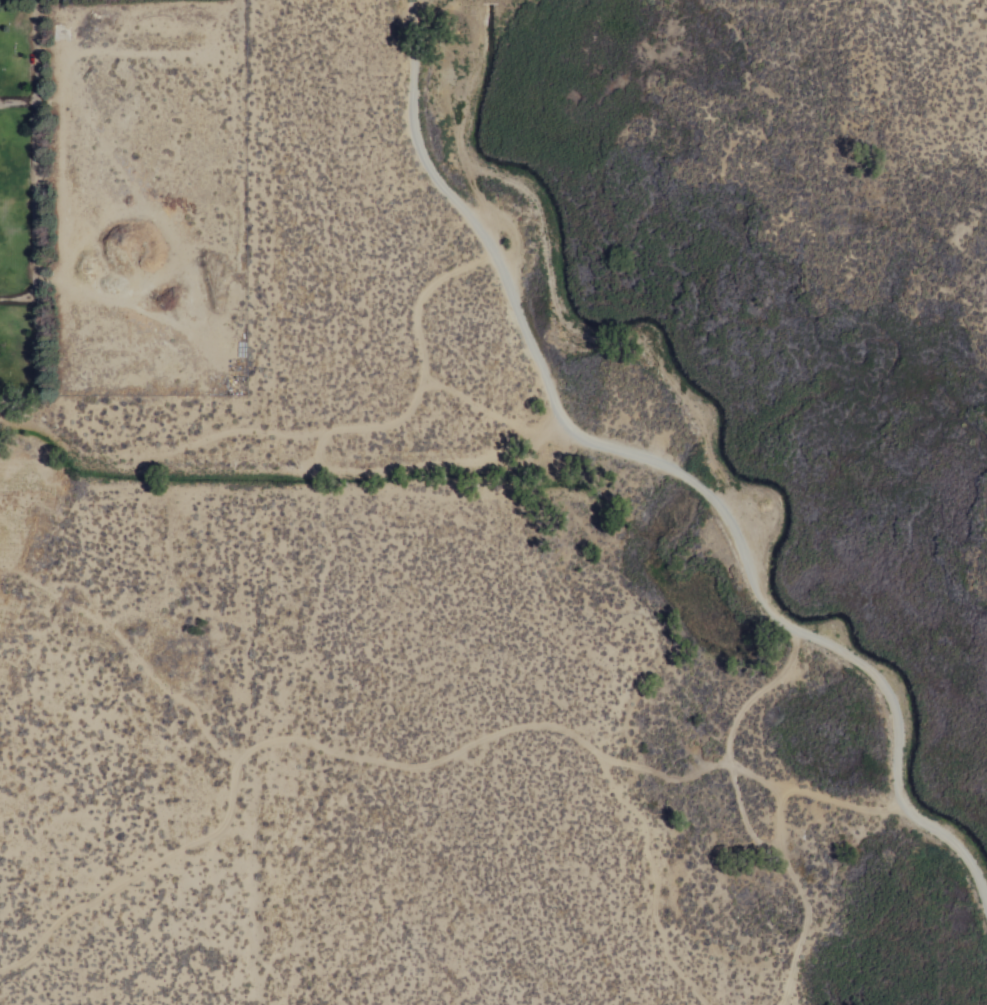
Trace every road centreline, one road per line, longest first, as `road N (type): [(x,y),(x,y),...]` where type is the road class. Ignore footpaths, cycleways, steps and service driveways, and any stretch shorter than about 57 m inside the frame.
road 1 (track): [(416,0),(425,142),(506,260),(568,421),(676,464),(720,497),(779,621),(887,689),(899,795),(962,854),(986,899)]
road 2 (track): [(793,789),(792,852),(813,921),(783,1004)]
road 3 (track): [(793,789),(739,759),(749,711),(790,674),(802,633)]

